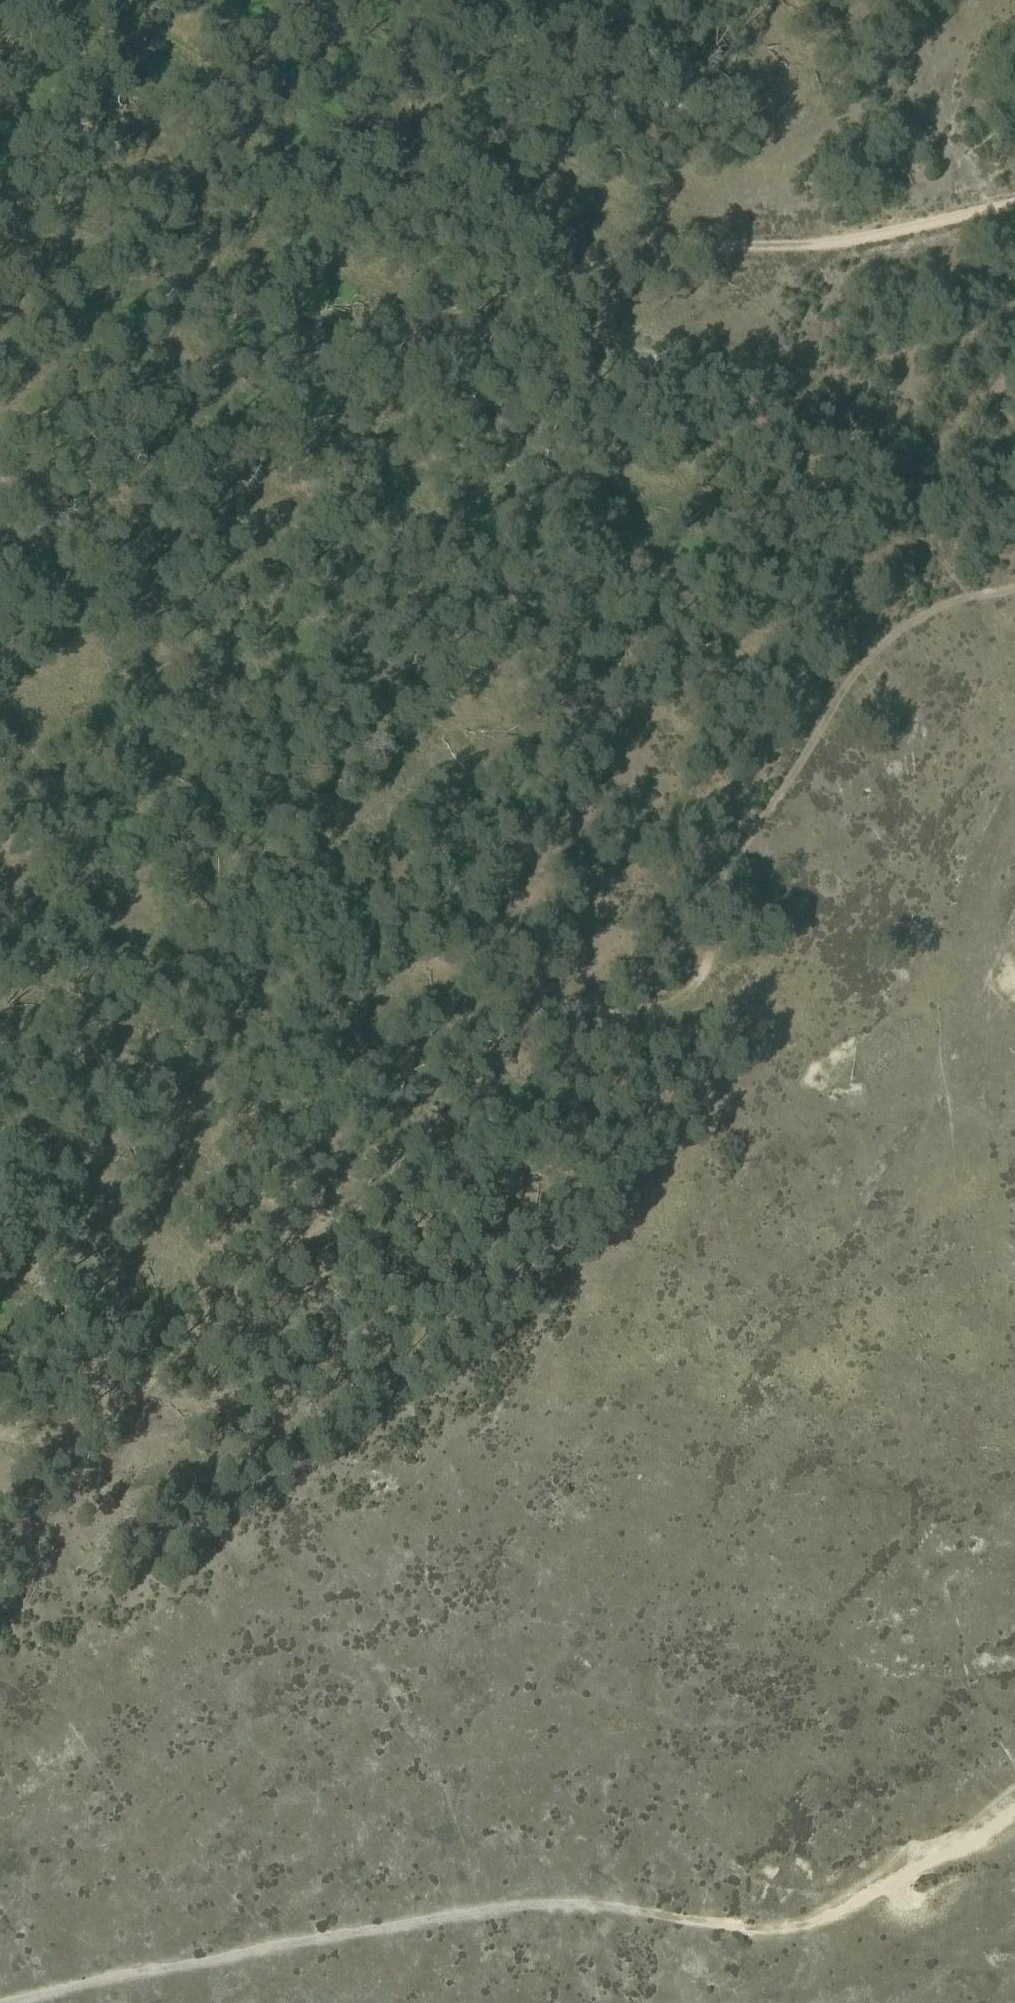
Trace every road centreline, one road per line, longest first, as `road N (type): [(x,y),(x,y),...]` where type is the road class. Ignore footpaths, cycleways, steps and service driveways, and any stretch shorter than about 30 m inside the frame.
road 1 (track): [(1014,204),(798,249),(675,240),(360,338),(138,385),(0,433)]
road 2 (track): [(11,2002),(266,1947),(494,1910),(604,1906),(769,1932),(824,1918),(1014,1812)]

